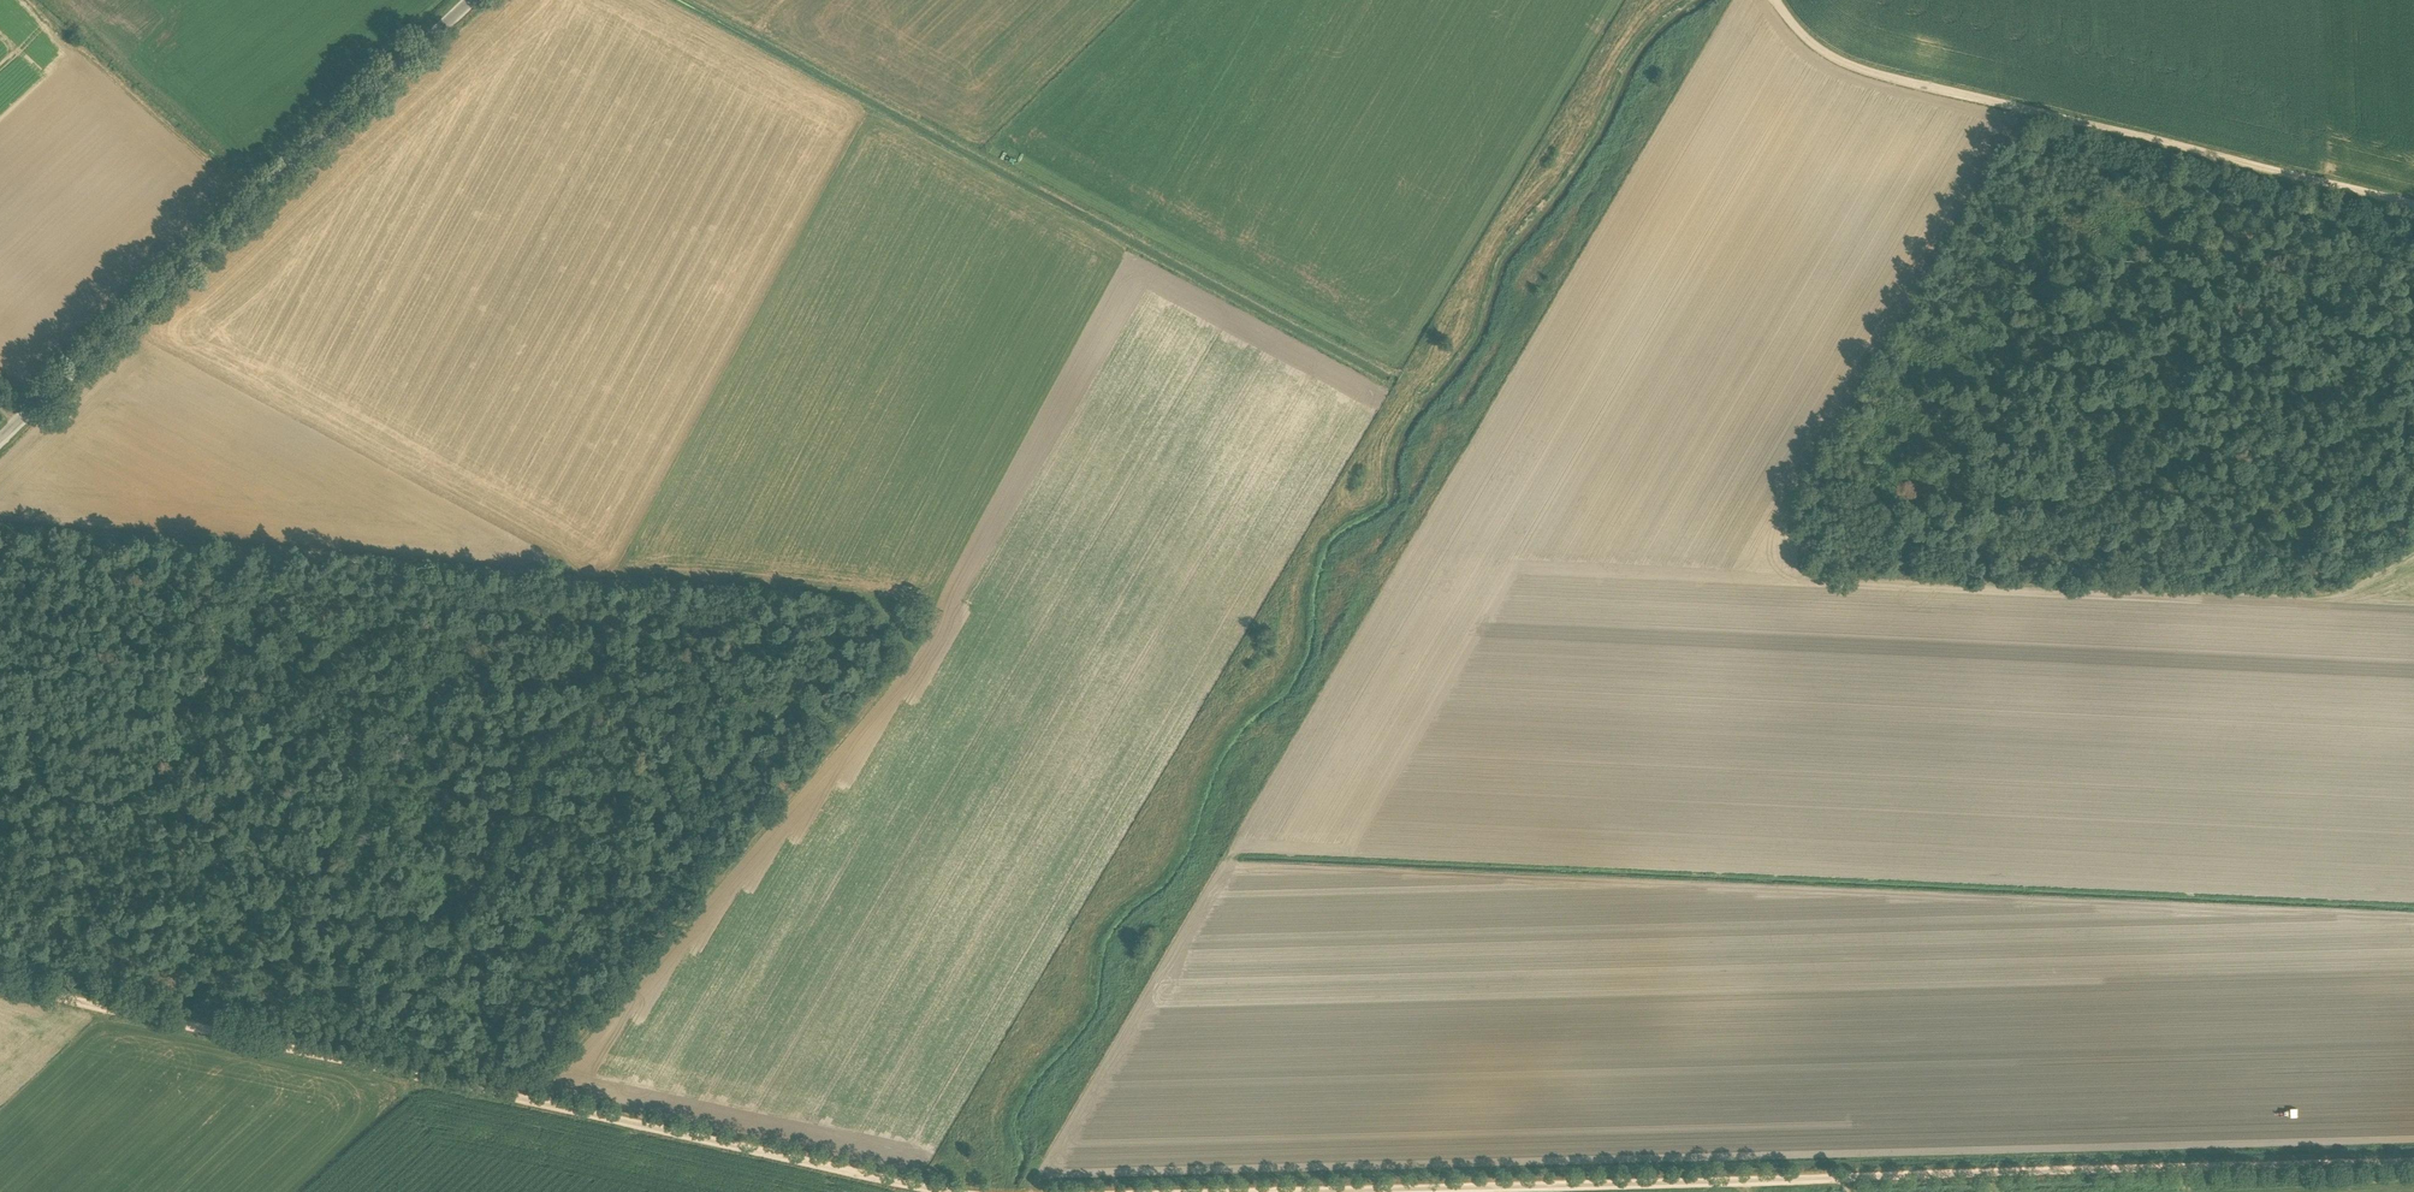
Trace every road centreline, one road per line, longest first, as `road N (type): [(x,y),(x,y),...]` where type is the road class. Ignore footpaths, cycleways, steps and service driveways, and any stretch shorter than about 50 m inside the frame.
road 1 (track): [(518,1097),(895,668),(900,646),(880,615),(844,601),(0,530)]
road 2 (track): [(2413,1162),(1311,1191)]
road 3 (track): [(1776,0),(1830,61),(2413,208)]
road 4 (unclassified): [(0,443),(470,0)]
road 5 (track): [(518,1097),(0,976)]
road 6 (track): [(939,1191),(518,1097)]

